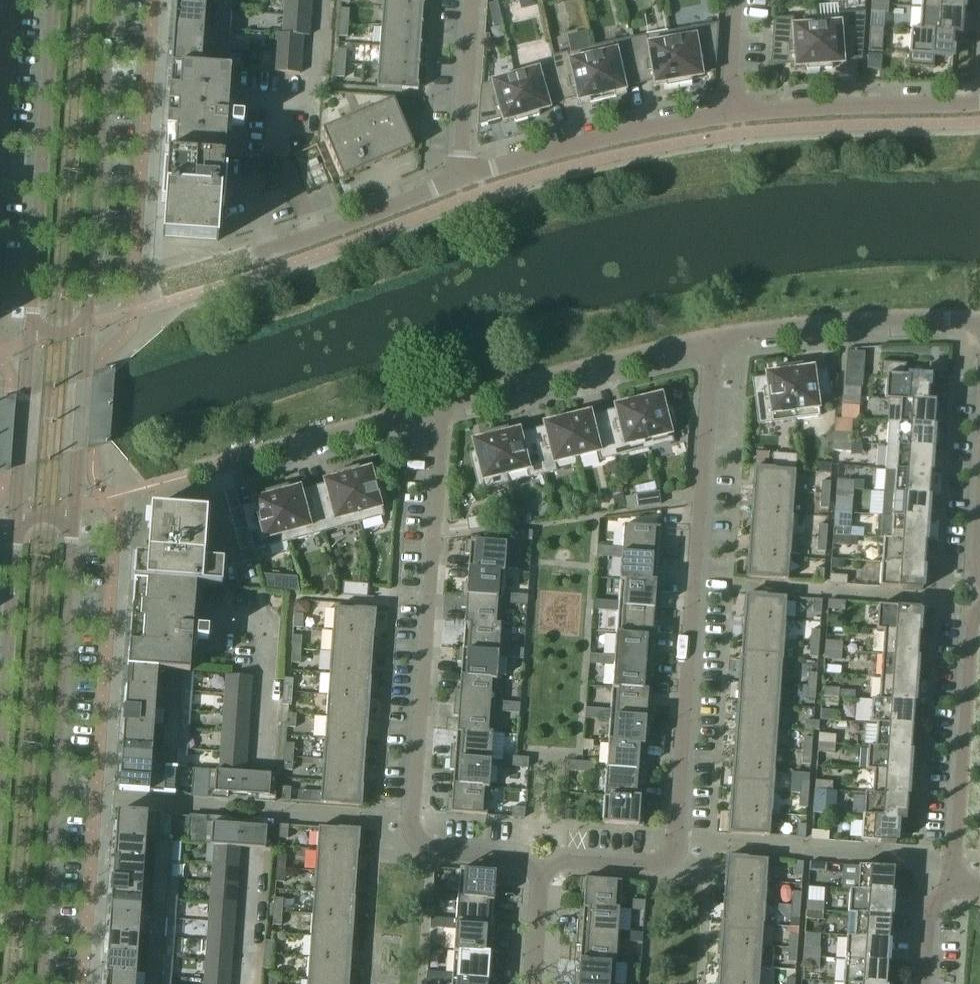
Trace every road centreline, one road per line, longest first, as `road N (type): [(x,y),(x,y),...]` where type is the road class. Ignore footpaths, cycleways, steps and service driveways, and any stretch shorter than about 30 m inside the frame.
road 1 (residential): [(540,872),(567,859),(653,864),(678,844),(711,338)]
road 2 (residential): [(540,872),(515,854),(431,849),(414,835),(410,818),(439,431),(432,406)]
road 3 (residential): [(55,0),(16,522)]
road 4 (residential): [(74,507),(110,0)]
road 5 (residential): [(38,983),(74,507)]
road 6 (residential): [(432,406),(711,338)]
road 7 (residential): [(950,884),(970,621),(979,603)]
road 8 (residential): [(462,178),(592,139),(734,112)]
road 9 (residential): [(711,338),(843,318),(979,321)]
road 10 (residential): [(734,112),(979,102)]
road 11 (residential): [(205,468),(432,406)]
road 12 (residential): [(16,522),(0,754)]
road 13 (residential): [(269,252),(462,178)]
road 14 (residential): [(462,178),(473,0)]

